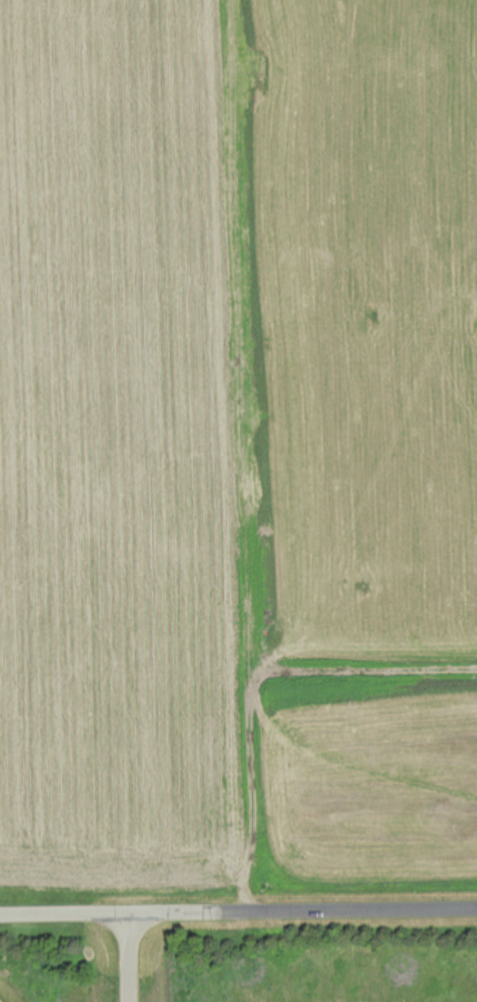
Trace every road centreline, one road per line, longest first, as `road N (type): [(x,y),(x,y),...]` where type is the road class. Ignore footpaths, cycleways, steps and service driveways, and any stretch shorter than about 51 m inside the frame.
road 1 (residential): [(0,918),(476,912)]

